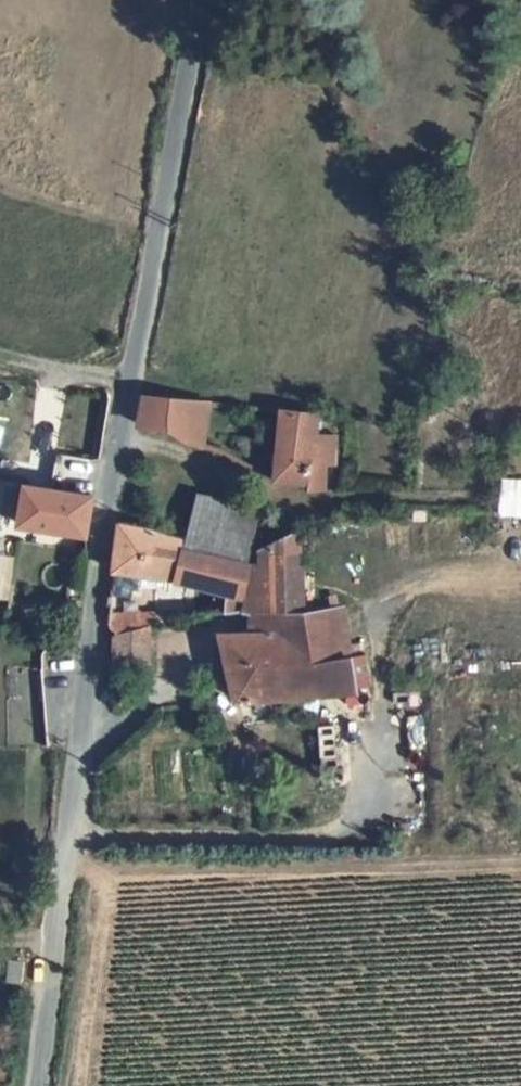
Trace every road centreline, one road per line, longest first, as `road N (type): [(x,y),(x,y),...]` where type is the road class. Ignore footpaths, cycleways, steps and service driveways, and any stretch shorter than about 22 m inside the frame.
road 1 (tertiary): [(204,0),(103,546),(35,1085)]
road 2 (track): [(474,488),(302,510),(124,422)]

